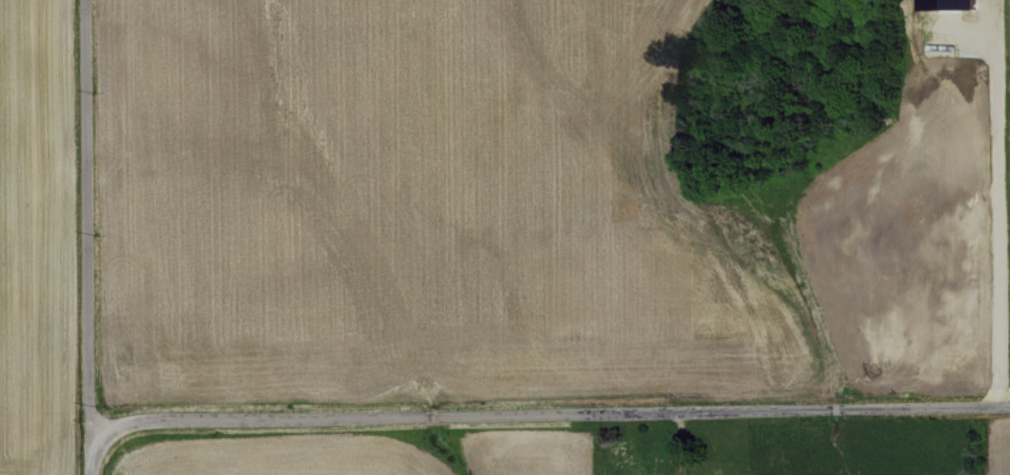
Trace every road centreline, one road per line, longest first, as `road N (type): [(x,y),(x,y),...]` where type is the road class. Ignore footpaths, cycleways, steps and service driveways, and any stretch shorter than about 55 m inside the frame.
road 1 (residential): [(87,427),(1009,406)]
road 2 (tertiary): [(88,474),(82,0)]
road 3 (residential): [(987,406),(986,275)]

